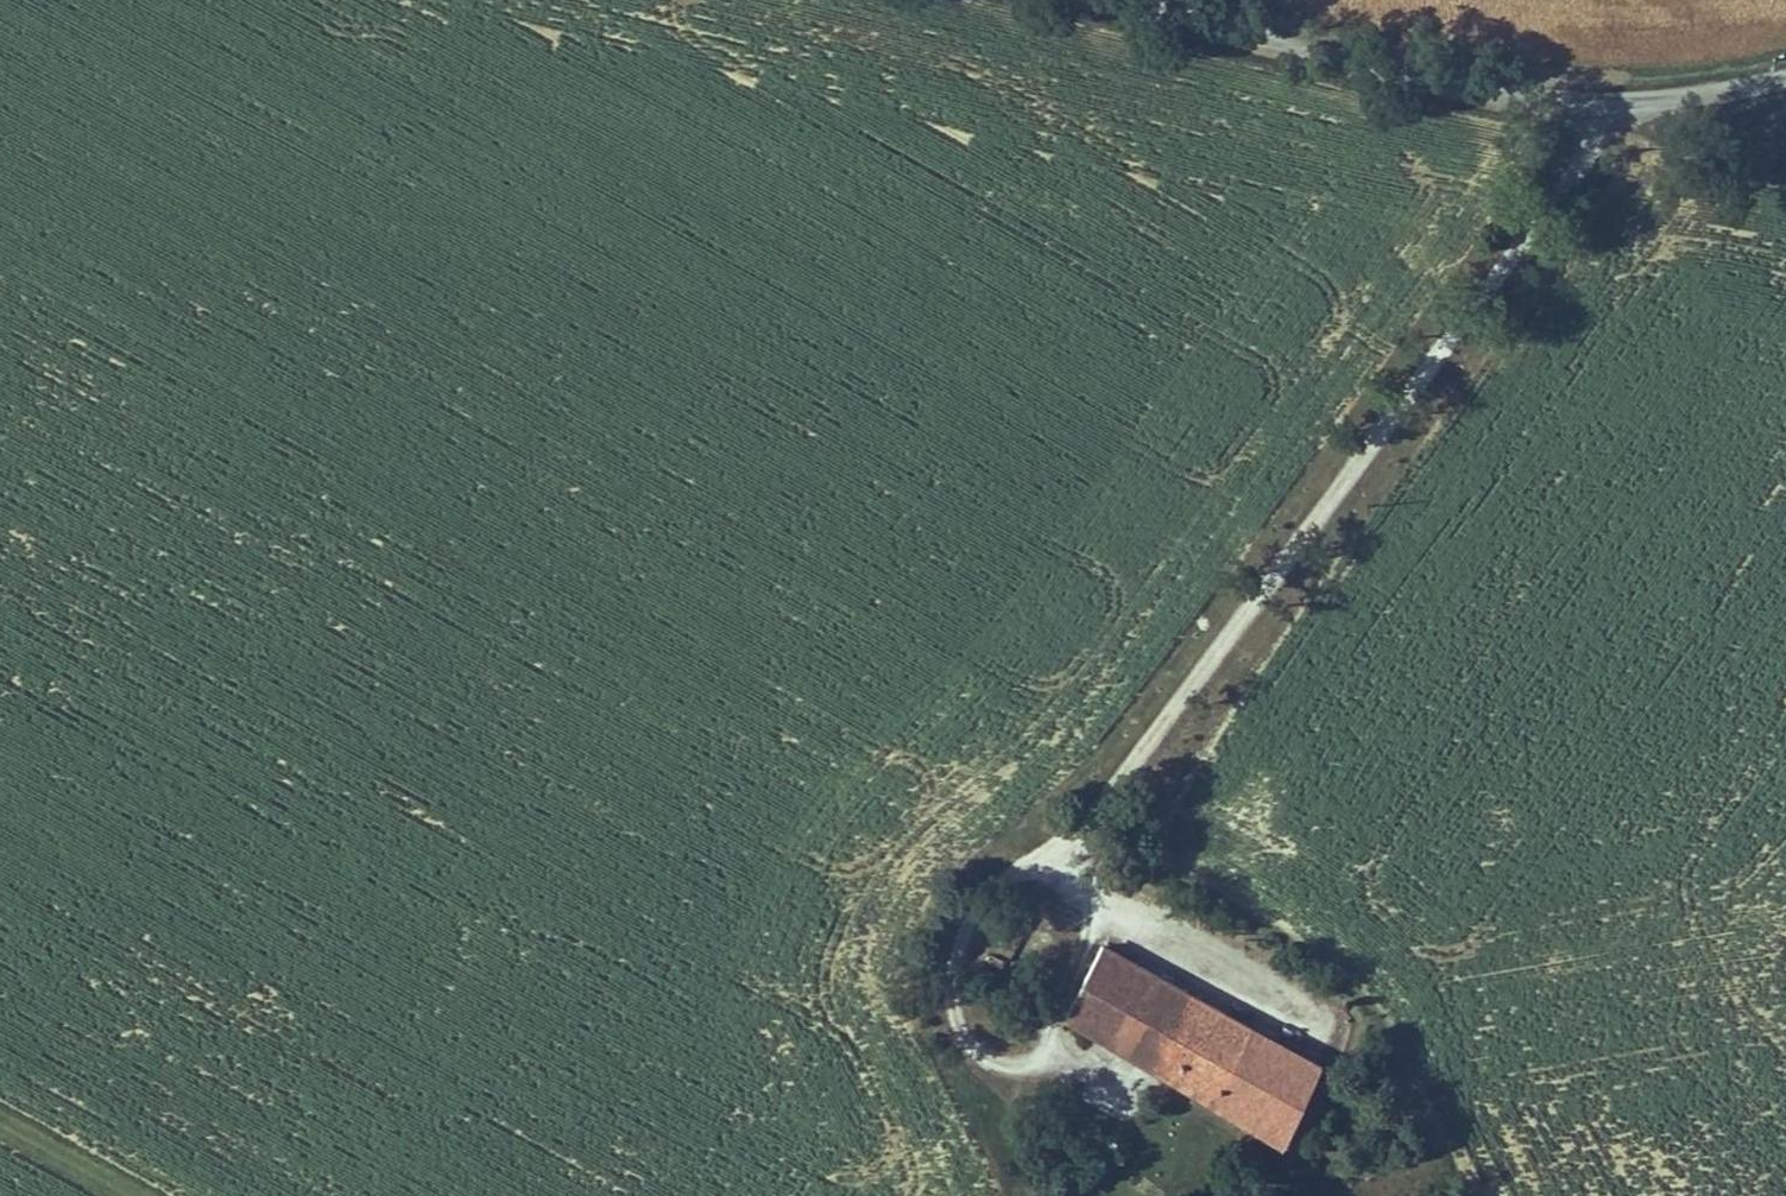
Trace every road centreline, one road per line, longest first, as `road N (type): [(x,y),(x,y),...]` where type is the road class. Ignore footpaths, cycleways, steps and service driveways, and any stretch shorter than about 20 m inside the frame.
road 1 (unclassified): [(1075,844),(1601,112)]
road 2 (tertiary): [(1141,0),(1601,112)]
road 3 (tertiary): [(1601,112),(1785,67)]
road 4 (track): [(1601,112),(1785,156)]

